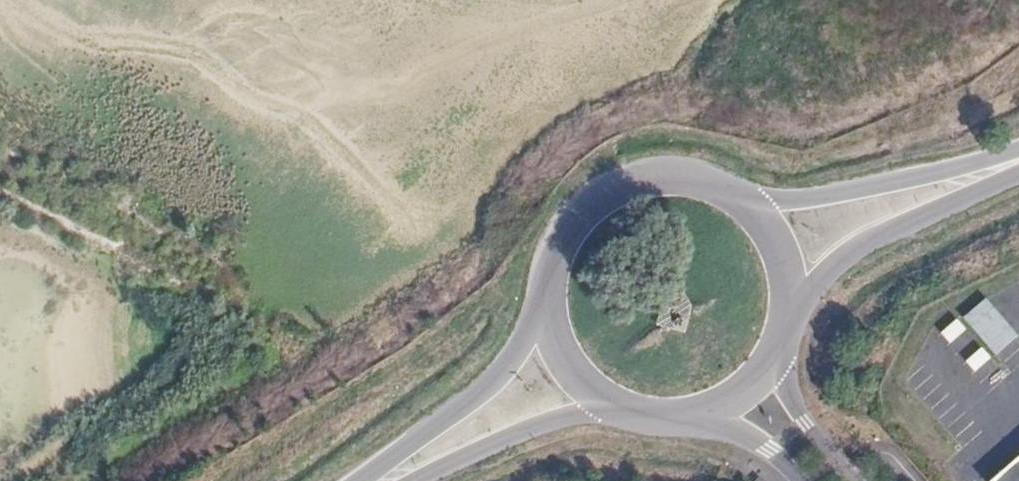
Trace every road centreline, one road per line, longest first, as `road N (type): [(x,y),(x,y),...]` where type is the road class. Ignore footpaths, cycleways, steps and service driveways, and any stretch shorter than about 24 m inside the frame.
road 1 (primary): [(757,215),(725,191),(687,179),(647,180),(610,194),(579,219),(558,253),(551,312)]
road 2 (primary): [(1018,153),(757,215)]
road 3 (primary): [(791,288),(1018,163)]
road 4 (primary): [(551,312),(467,407),(375,480)]
road 5 (primary): [(406,480),(603,400)]
road 6 (residential): [(856,480),(769,369)]
road 7 (residential): [(694,417),(759,439),(799,480)]

